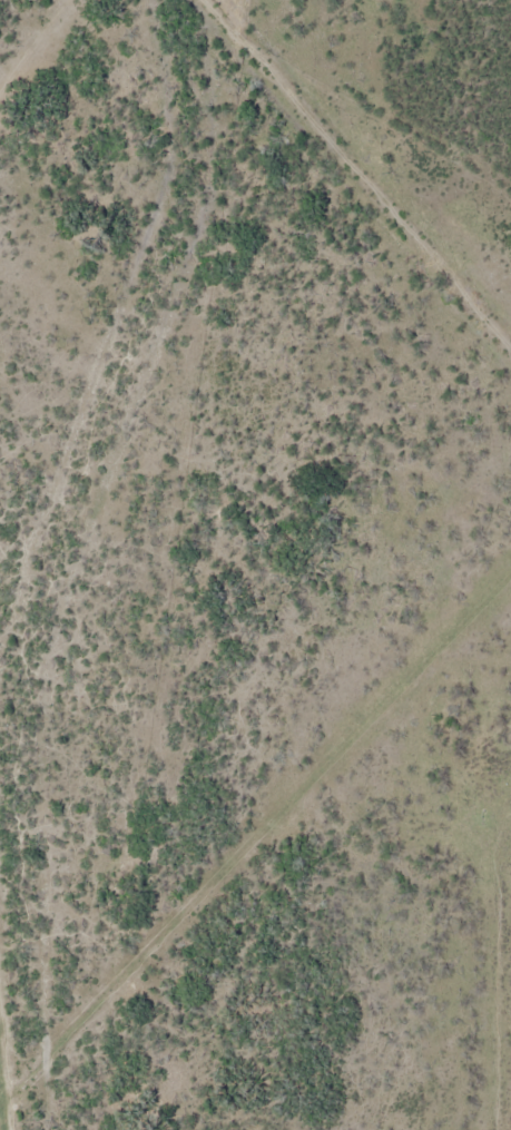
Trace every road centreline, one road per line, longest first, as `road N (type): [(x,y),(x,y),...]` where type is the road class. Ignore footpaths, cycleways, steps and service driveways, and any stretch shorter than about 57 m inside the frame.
road 1 (track): [(239,0),(510,308)]
road 2 (track): [(510,859),(496,1129)]

